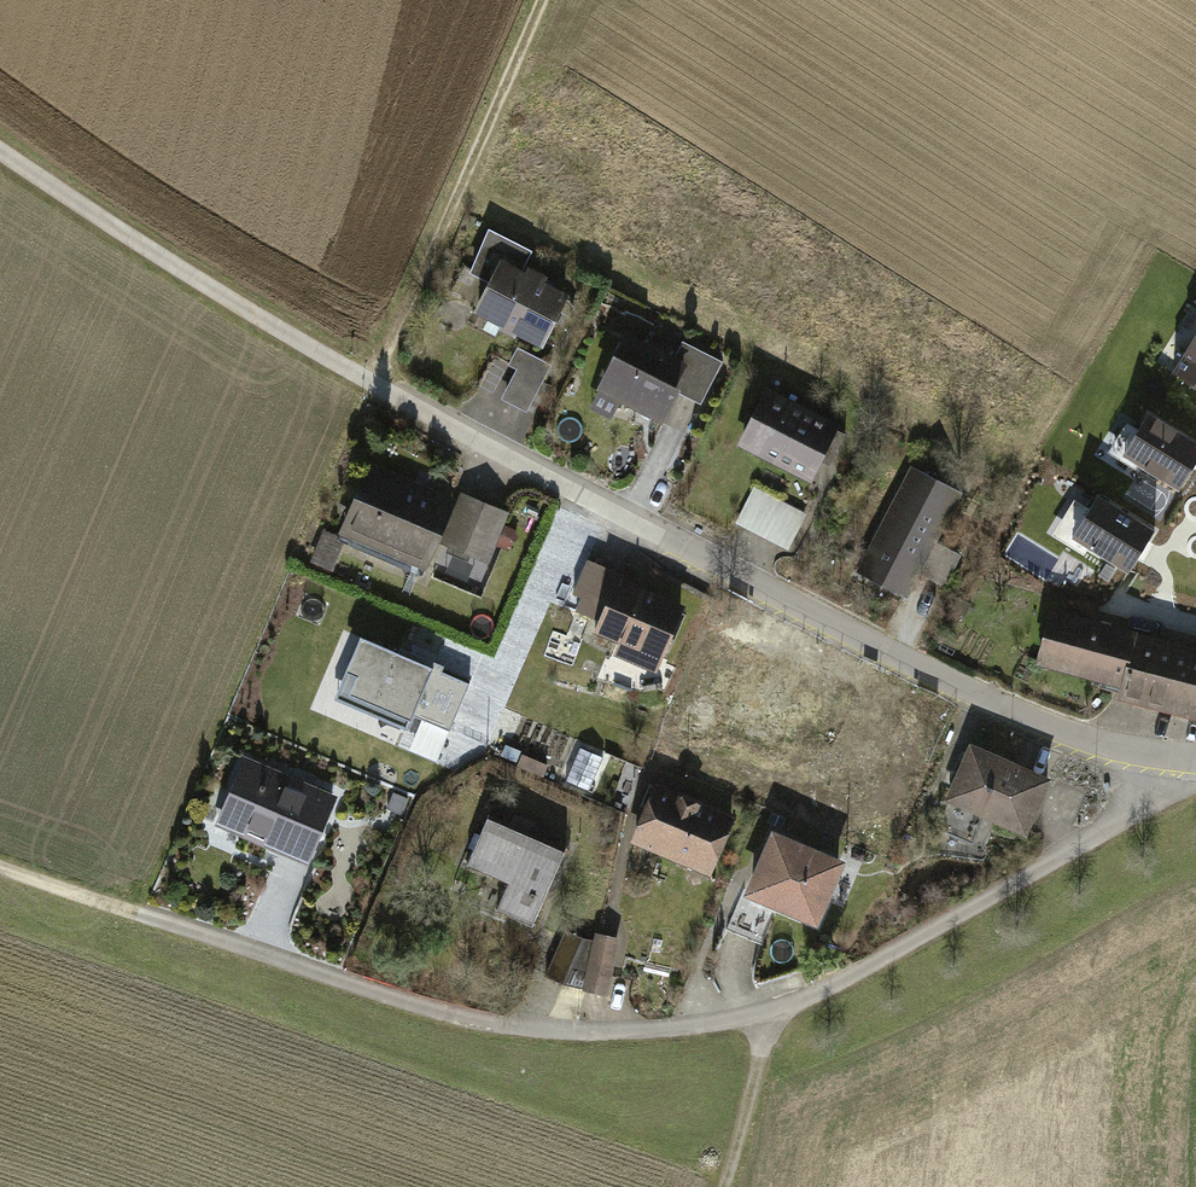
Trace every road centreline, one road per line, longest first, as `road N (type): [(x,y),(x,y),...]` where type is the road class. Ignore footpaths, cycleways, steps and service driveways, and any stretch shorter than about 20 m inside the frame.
road 1 (unclassified): [(0,145),(374,389),(520,466),(1018,714),(1095,742),(1175,758)]
road 2 (residential): [(1175,758),(1169,788),(1048,864),(762,1016),(654,1032),(479,1023),(143,914)]
road 3 (track): [(374,389),(541,0)]
road 4 (track): [(762,1016),(763,1043),(722,1186)]
road 5 (track): [(143,914),(0,866)]

